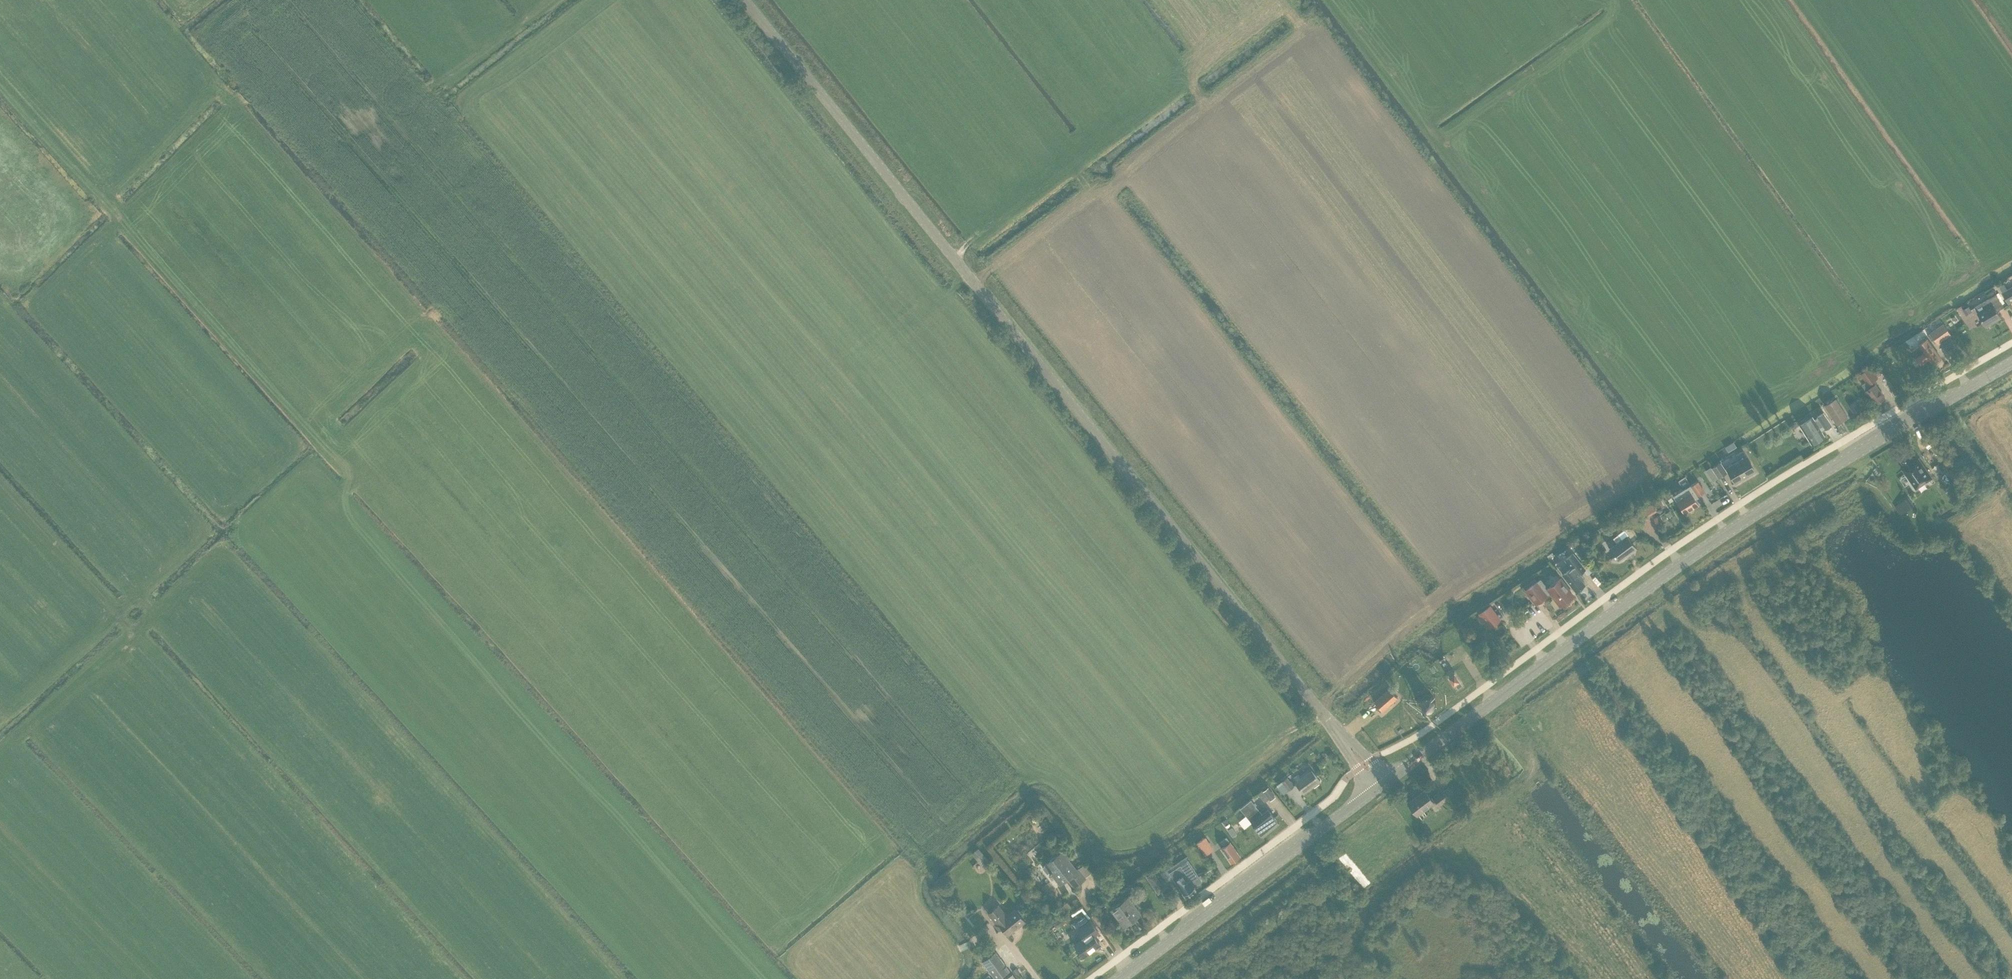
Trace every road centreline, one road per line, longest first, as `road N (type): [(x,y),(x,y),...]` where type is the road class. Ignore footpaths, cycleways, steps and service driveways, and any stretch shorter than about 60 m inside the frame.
road 1 (tertiary): [(1342,737),(745,0)]
road 2 (secondary): [(1378,787),(1707,552),(2011,362)]
road 3 (secondary): [(1118,978),(1378,787)]

